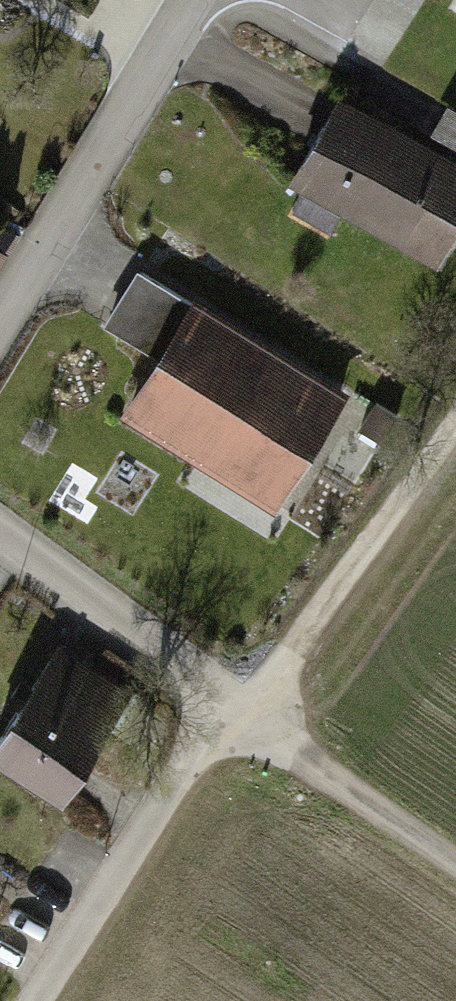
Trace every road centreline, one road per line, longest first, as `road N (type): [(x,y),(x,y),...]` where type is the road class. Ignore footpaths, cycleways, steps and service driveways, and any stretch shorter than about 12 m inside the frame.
road 1 (residential): [(0,322),(199,0)]
road 2 (residential): [(455,413),(257,712)]
road 3 (residential): [(257,712),(58,1000)]
road 4 (residential): [(0,523),(257,712)]
road 5 (residential): [(257,712),(455,853)]

